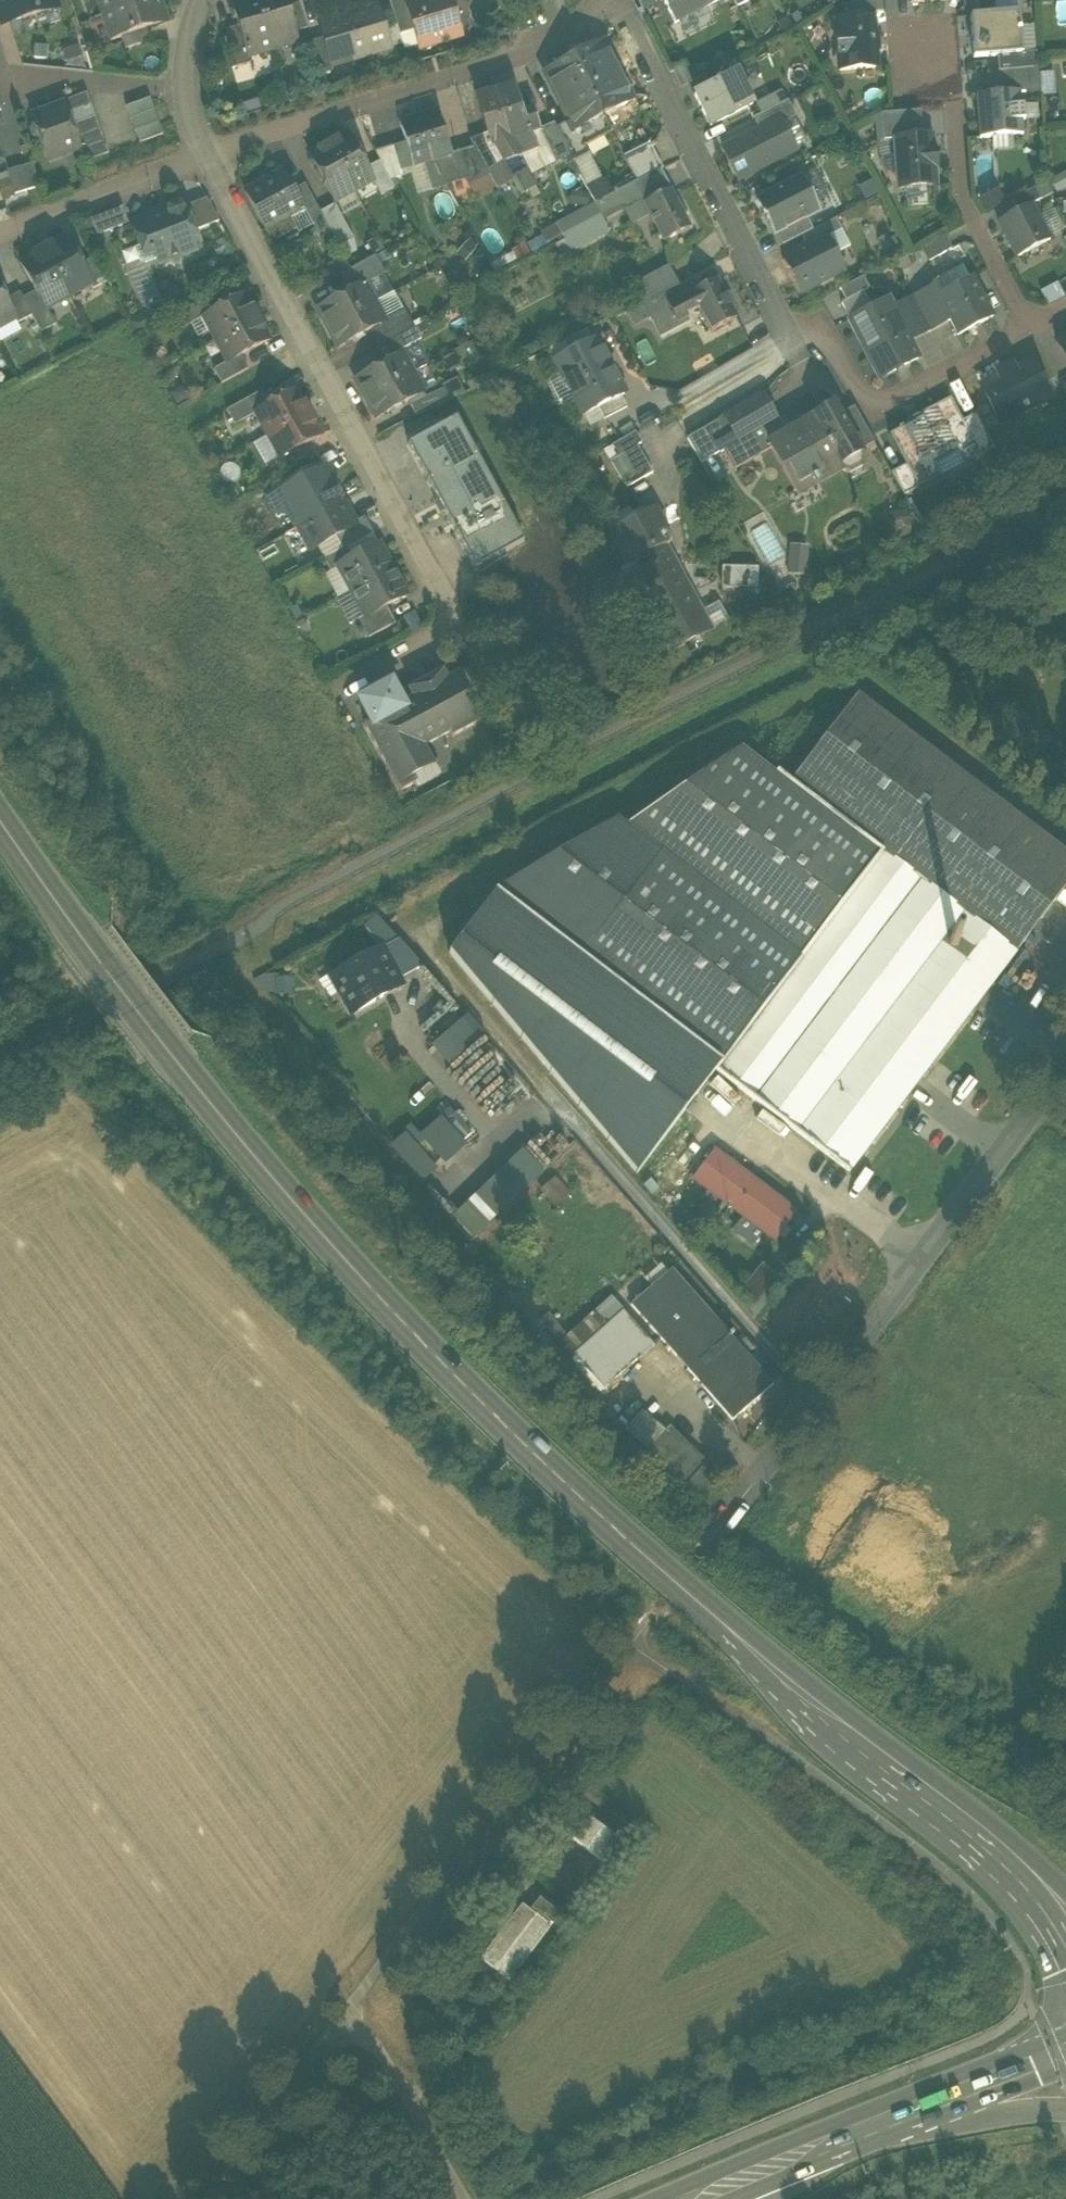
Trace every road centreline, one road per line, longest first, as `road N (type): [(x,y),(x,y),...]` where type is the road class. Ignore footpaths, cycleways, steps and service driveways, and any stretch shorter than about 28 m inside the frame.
road 1 (secondary): [(79,941),(255,1164),(368,1292),(498,1425),(724,1628)]
road 2 (residential): [(208,150),(498,691)]
road 3 (unclassified): [(713,1538),(1065,1055)]
road 4 (secondary): [(724,1628),(731,1649),(782,1699),(1020,1897),(1065,1971)]
road 5 (unclassified): [(208,150),(566,40),(619,7)]
road 6 (secondary): [(1065,1895),(1000,1834),(724,1628)]
road 7 (residential): [(619,7),(778,318)]
road 8 (residential): [(778,318),(824,334),(871,412),(1026,325)]
road 9 (residential): [(1026,325),(962,203),(953,88),(926,55)]
road 10 (primary): [(700,2198),(931,2105)]
road 11 (unclassified): [(0,230),(208,150)]
road 12 (residential): [(0,69),(4,79),(188,90)]
road 13 (primary): [(931,2105),(1065,2054)]
road 14 (secondary): [(79,941),(0,827)]
road 15 (secondary): [(931,2105),(966,2116),(1065,2112)]

